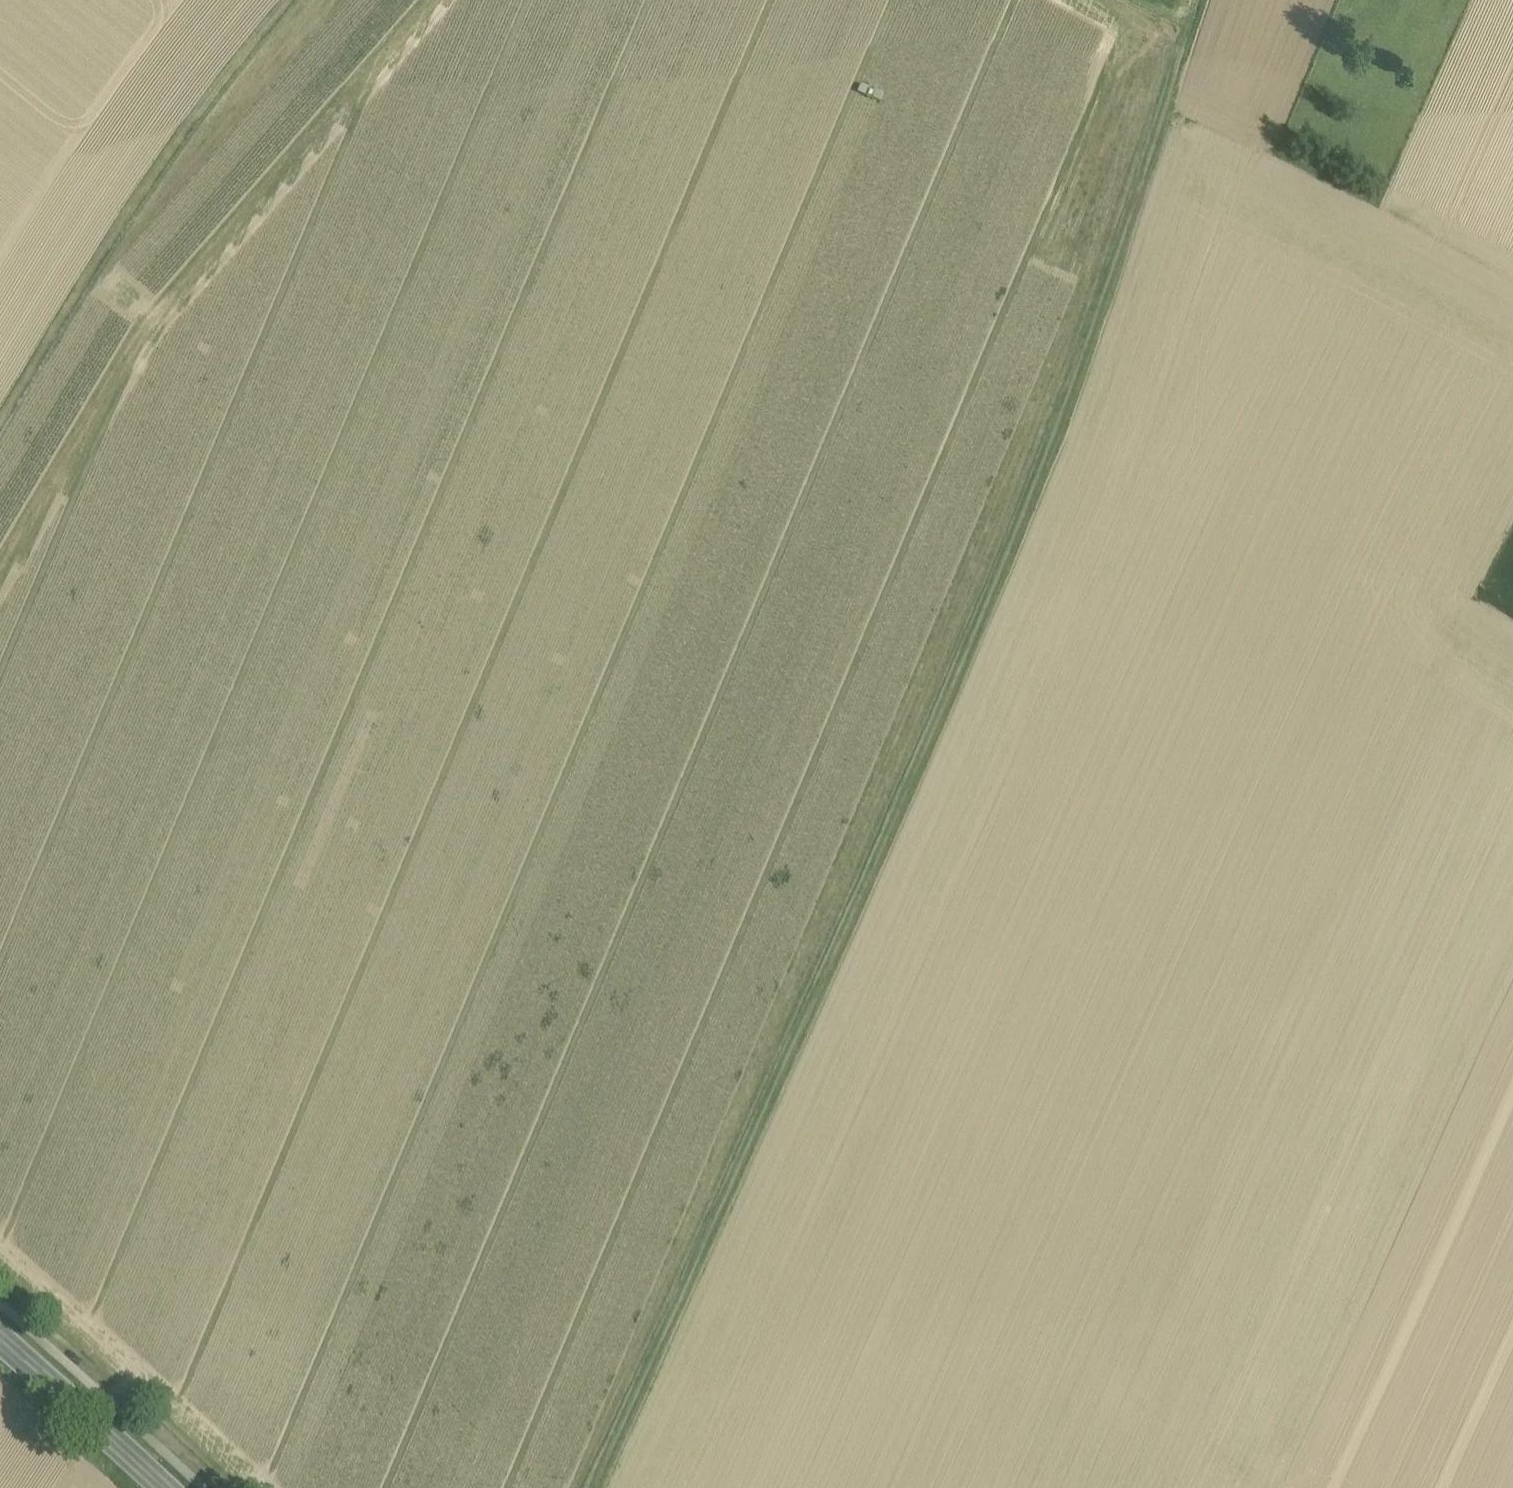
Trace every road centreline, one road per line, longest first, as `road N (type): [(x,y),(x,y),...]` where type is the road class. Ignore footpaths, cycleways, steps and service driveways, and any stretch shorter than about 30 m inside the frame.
road 1 (track): [(594,1487),(1028,503),(1206,0)]
road 2 (secondary): [(166,1487),(0,1339)]

